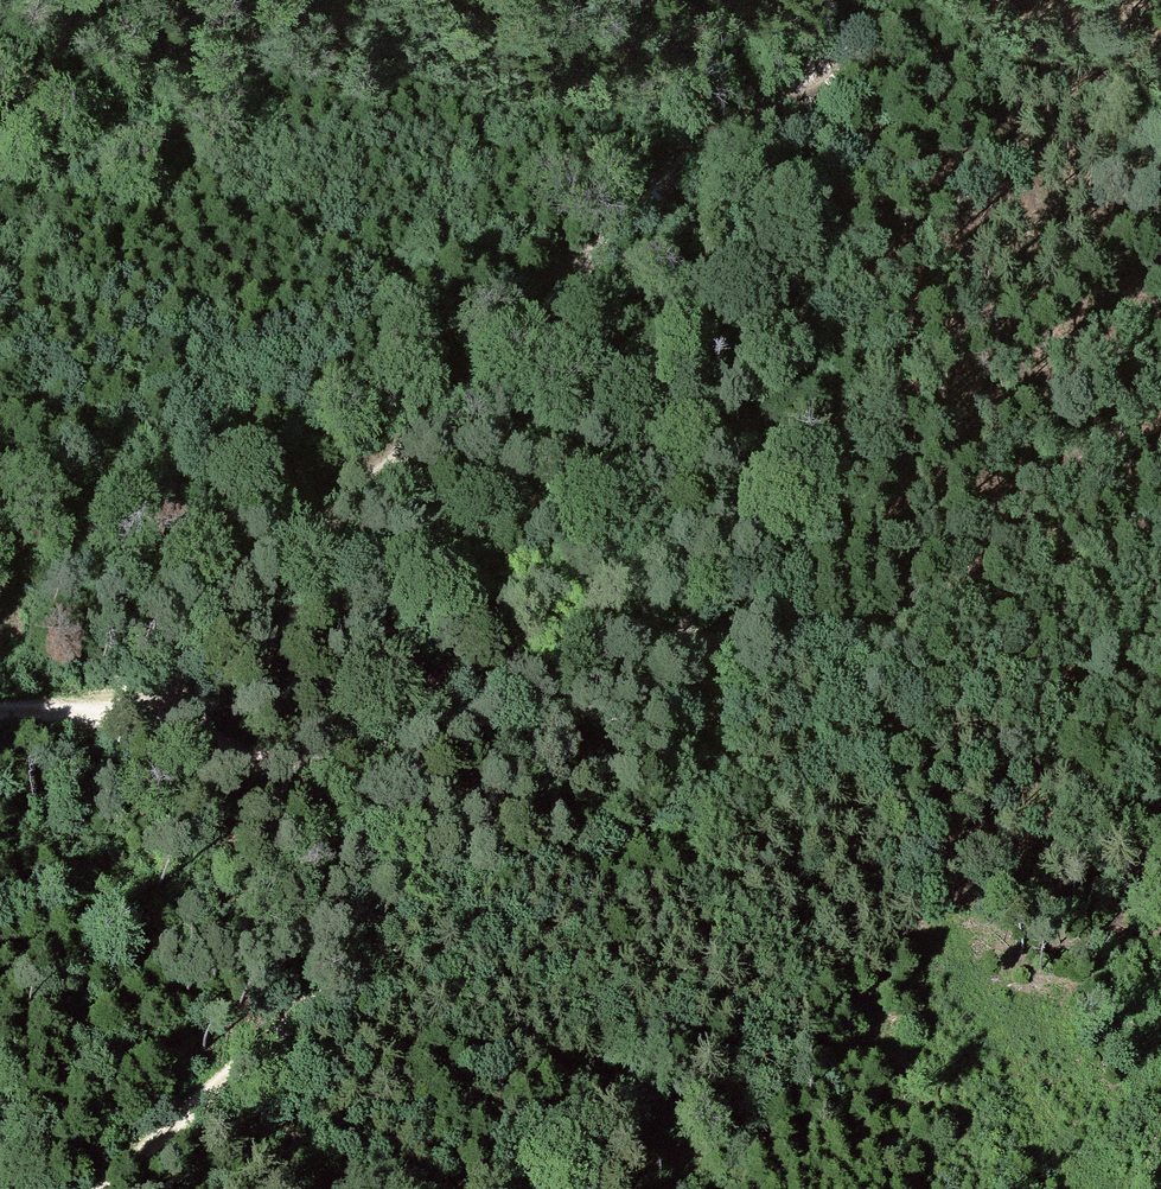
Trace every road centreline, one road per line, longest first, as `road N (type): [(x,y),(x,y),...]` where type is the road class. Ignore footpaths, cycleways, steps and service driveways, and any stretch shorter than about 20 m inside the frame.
road 1 (track): [(112,1188),(359,970),(455,906),(508,880),(684,834),(705,816),(720,754),(710,641),(570,663),(495,686),(353,753),(302,766),(208,744),(136,712),(0,711)]
road 2 (track): [(136,712),(758,109),(900,0)]
road 3 (track): [(1160,581),(710,641)]
road 4 (track): [(0,192),(89,168),(310,0)]

